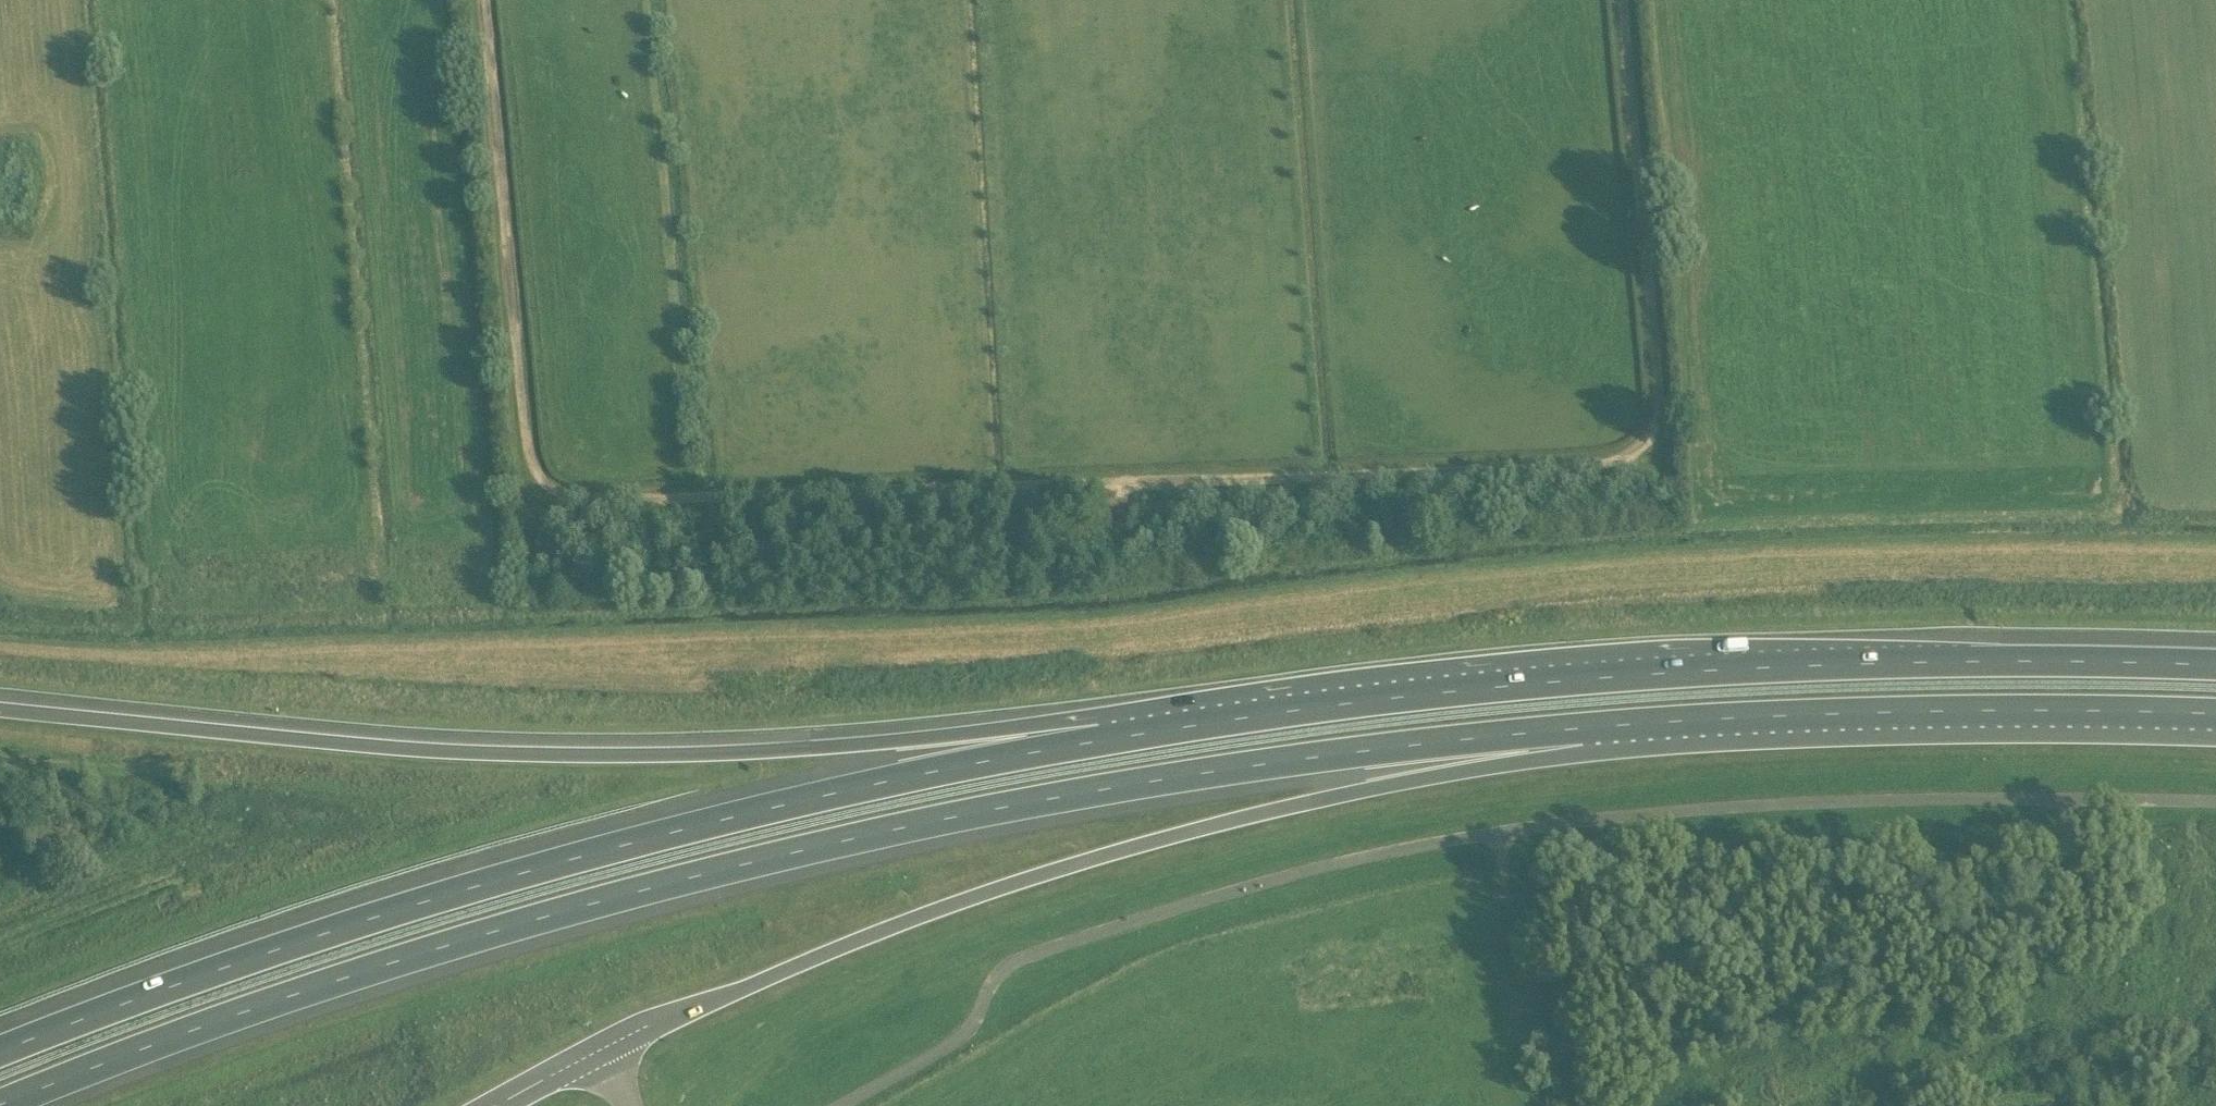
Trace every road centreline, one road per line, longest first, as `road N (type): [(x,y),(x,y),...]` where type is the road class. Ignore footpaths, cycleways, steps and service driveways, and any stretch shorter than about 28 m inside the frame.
road 1 (track): [(483,0),(525,431),(541,482),(584,501),(1562,468),(1633,453),(1652,432),(1659,404),(1623,0)]
road 2 (motorway): [(0,1105),(299,992),(500,929),(882,833),(1198,774),(1672,723)]
road 3 (unclassified): [(2215,802),(2003,798),(1690,808),(1318,867),(1016,956),(991,980),(959,1037),(838,1105)]
road 4 (motorway): [(1221,721),(879,782),(537,867),(281,948),(0,1052)]
road 5 (motorway): [(1221,721),(888,741),(518,751),(0,704)]
road 6 (motorway): [(600,1049),(897,925),(1151,841),(1372,788),(1568,754),(1672,723)]
road 7 (motorway): [(2215,666),(1999,660),(1679,675),(1221,721)]
road 8 (motorway): [(1672,723),(2000,711),(2215,714)]

